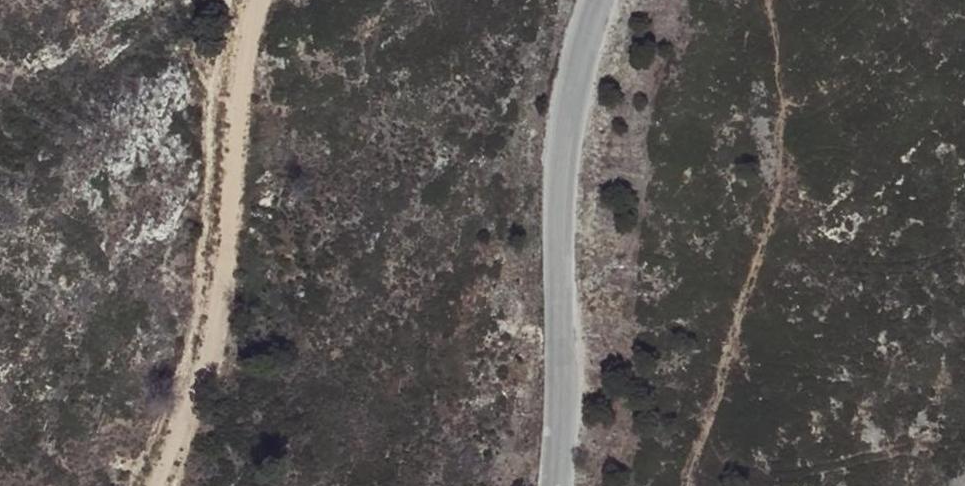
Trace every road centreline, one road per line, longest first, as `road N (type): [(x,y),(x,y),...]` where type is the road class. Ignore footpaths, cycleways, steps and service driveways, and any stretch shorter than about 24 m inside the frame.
road 1 (track): [(258,0),(214,355),(154,485)]
road 2 (unclassified): [(598,0),(579,56),(561,189),(560,485)]

